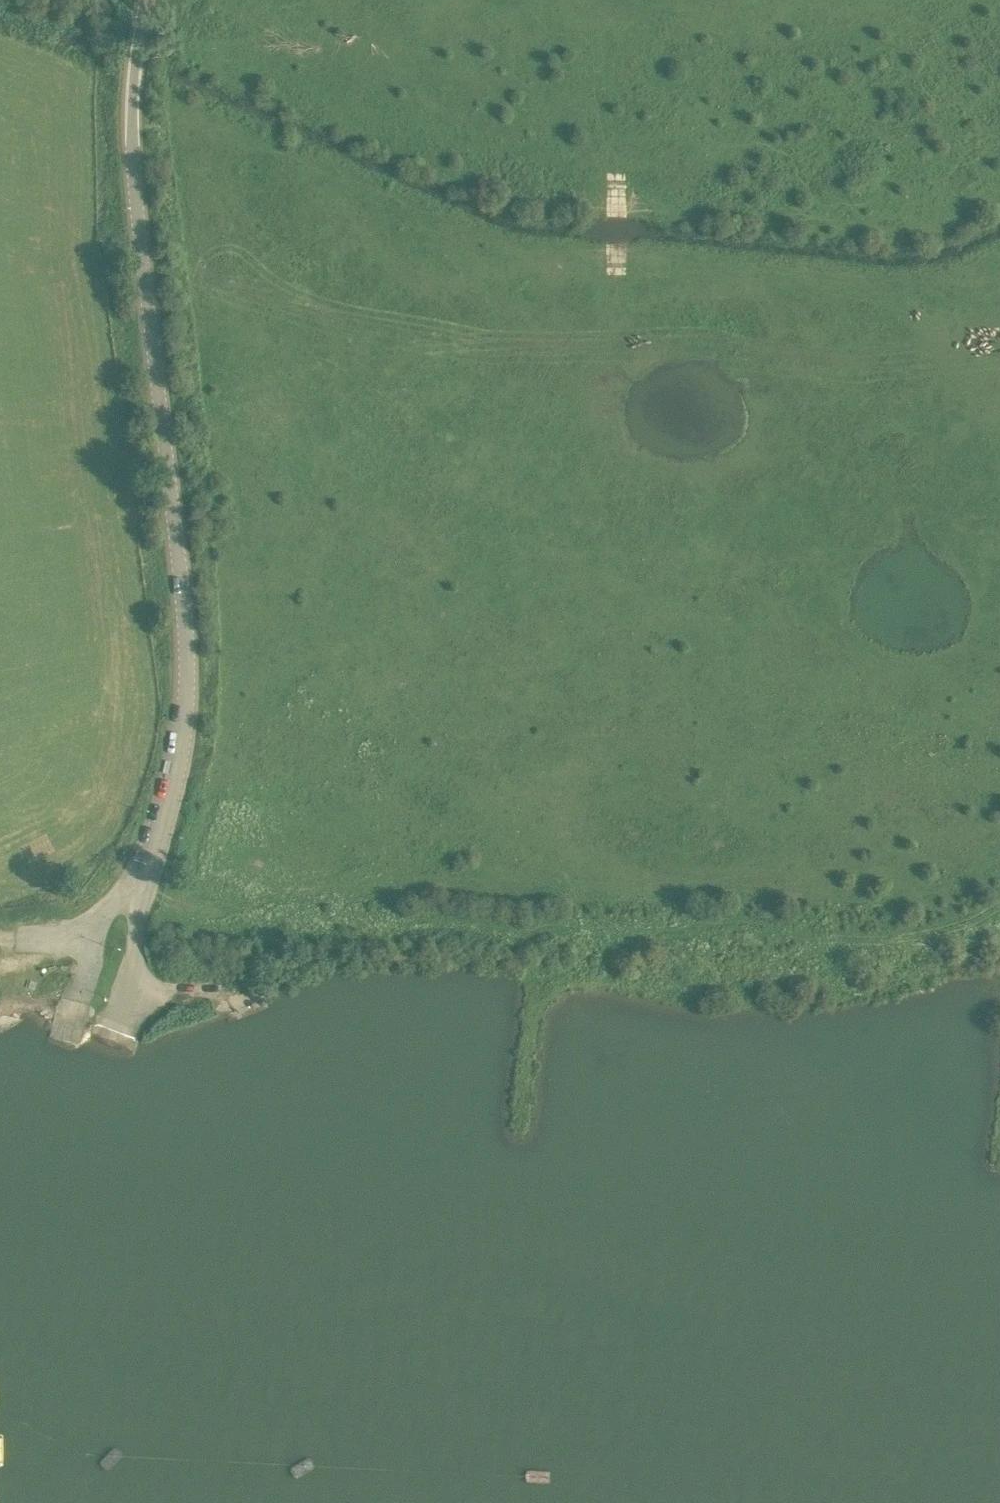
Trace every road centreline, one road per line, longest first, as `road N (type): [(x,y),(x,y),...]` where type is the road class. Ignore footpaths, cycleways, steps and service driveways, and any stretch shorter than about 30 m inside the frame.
road 1 (secondary): [(103,1048),(132,965),(187,691),(133,159),(145,0)]

